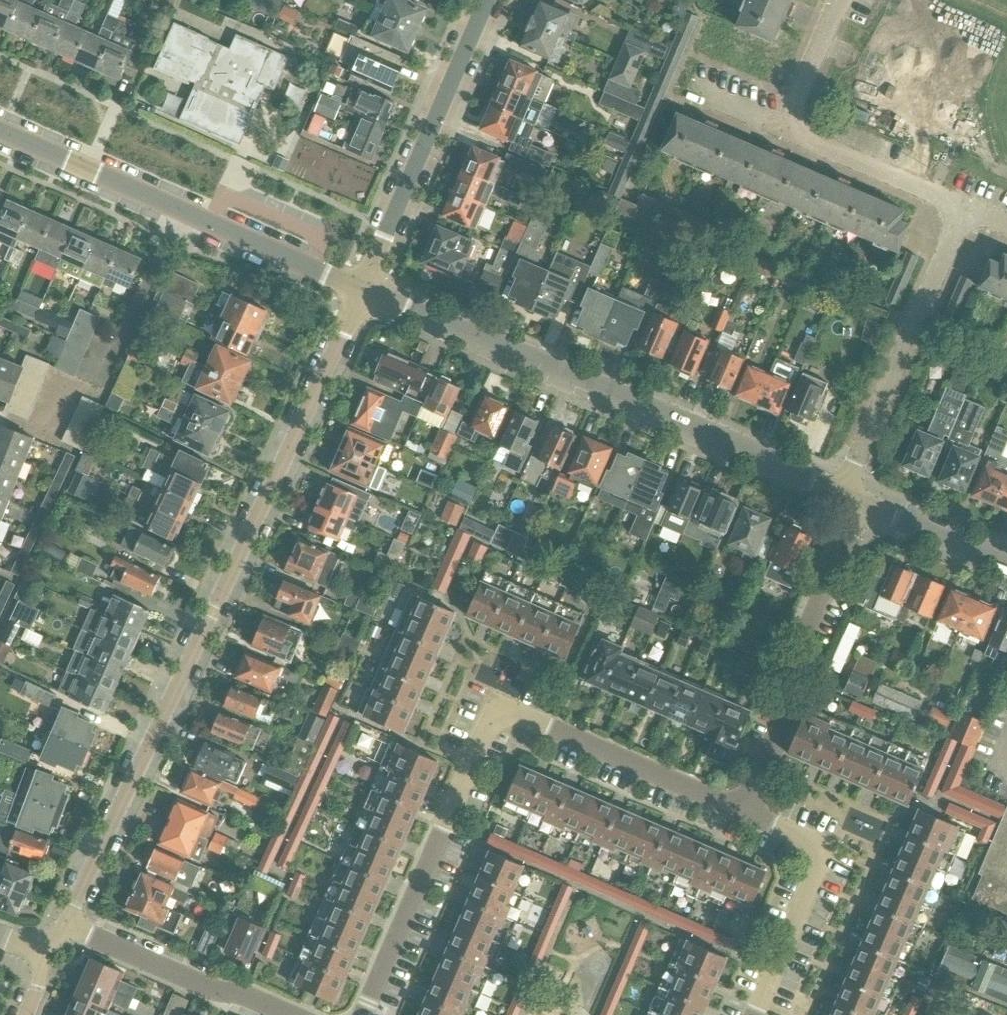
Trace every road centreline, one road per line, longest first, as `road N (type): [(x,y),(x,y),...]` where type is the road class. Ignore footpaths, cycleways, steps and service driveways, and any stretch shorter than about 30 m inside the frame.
road 1 (residential): [(68,924),(360,288)]
road 2 (residential): [(362,1014),(497,715),(524,715),(746,809)]
road 3 (residential): [(841,492),(360,288)]
road 4 (residential): [(360,288),(0,131)]
road 5 (residential): [(746,809),(797,697),(814,626),(863,502)]
road 6 (residential): [(360,288),(487,0)]
road 7 (residential): [(841,492),(965,205)]
road 8 (residential): [(746,809),(814,843),(818,857),(754,1014)]
road 9 (residential): [(289,1014),(68,924)]
road 10 (residential): [(965,205),(802,135),(788,115)]
road 11 (residential): [(1006,565),(863,502)]
road 12 (residential): [(788,115),(838,0)]

